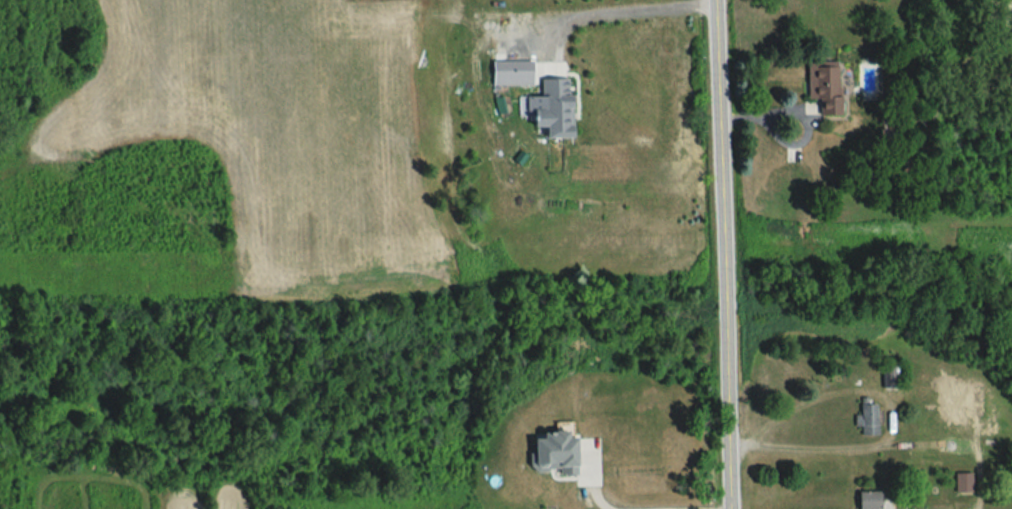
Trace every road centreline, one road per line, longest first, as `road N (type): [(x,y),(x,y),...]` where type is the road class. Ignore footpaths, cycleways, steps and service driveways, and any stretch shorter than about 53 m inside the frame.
road 1 (tertiary): [(716,0),(732,508)]

